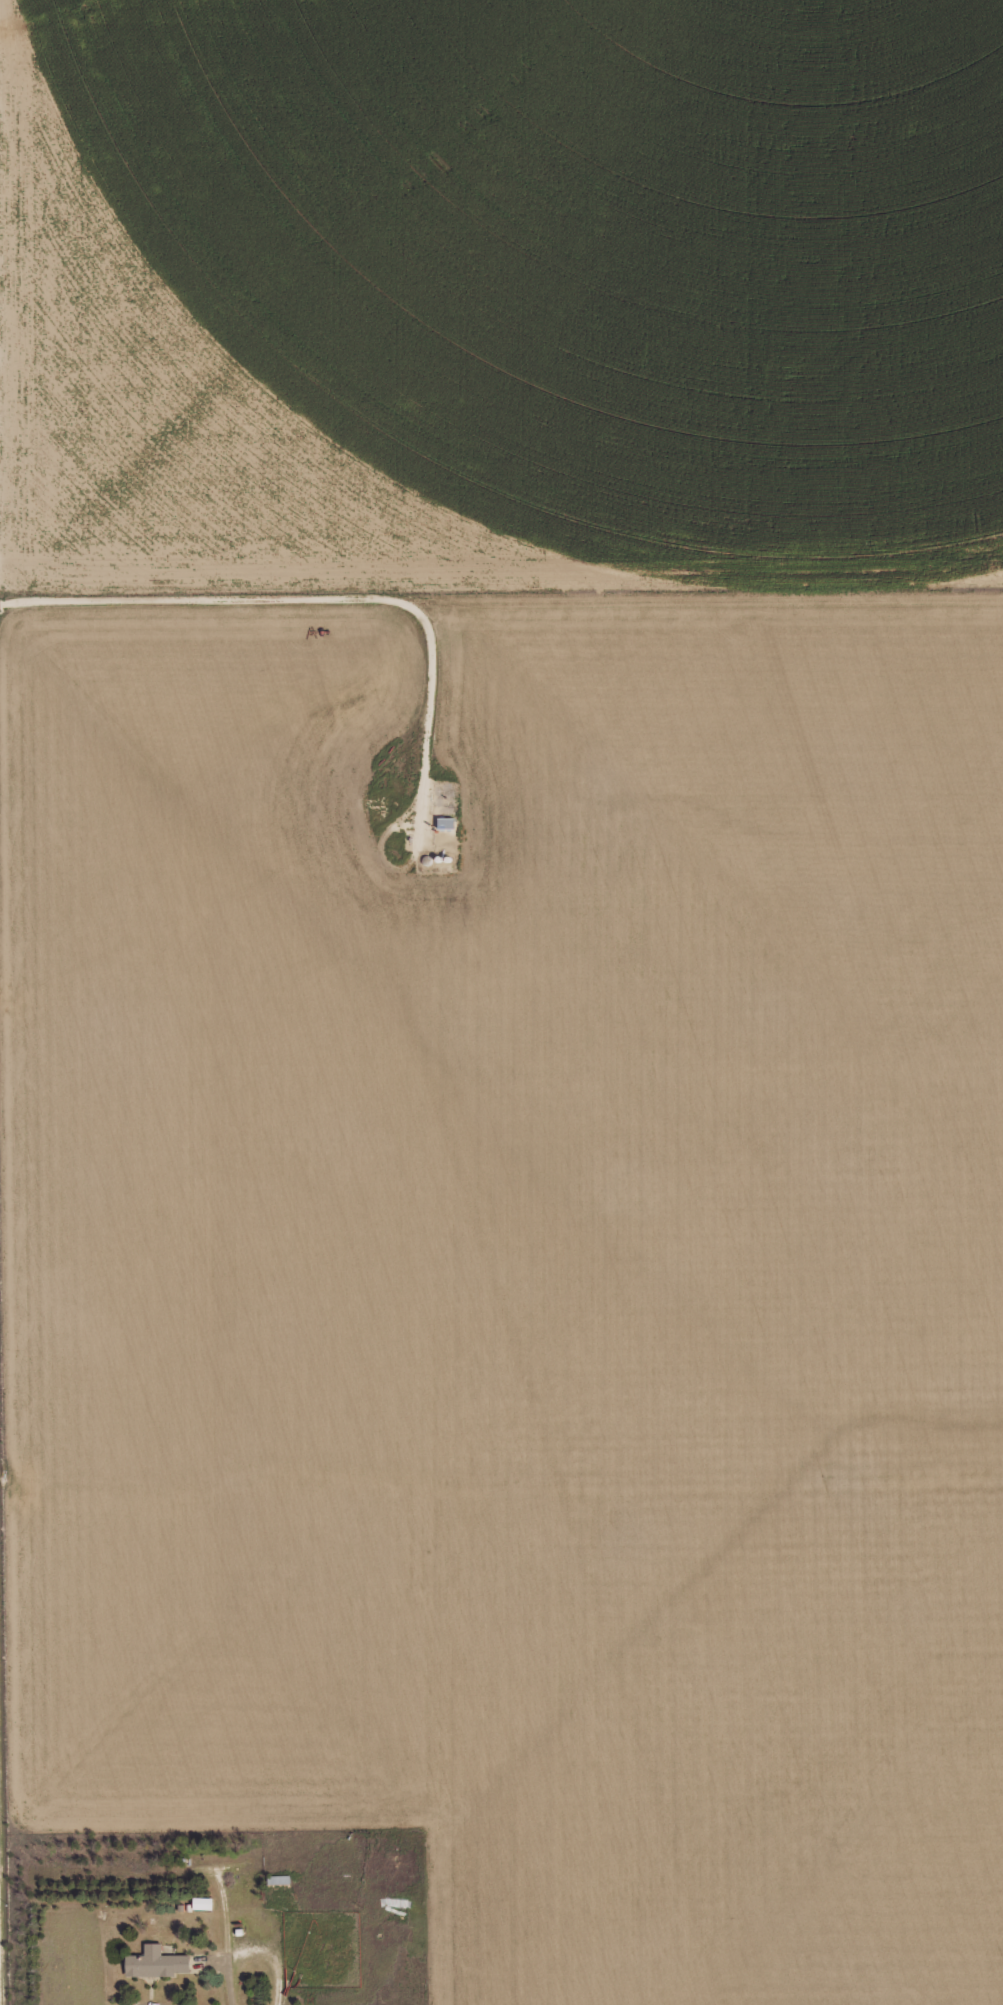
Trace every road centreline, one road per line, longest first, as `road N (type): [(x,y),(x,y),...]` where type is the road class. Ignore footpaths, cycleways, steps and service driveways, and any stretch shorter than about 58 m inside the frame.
road 1 (residential): [(0,604),(1002,589)]

